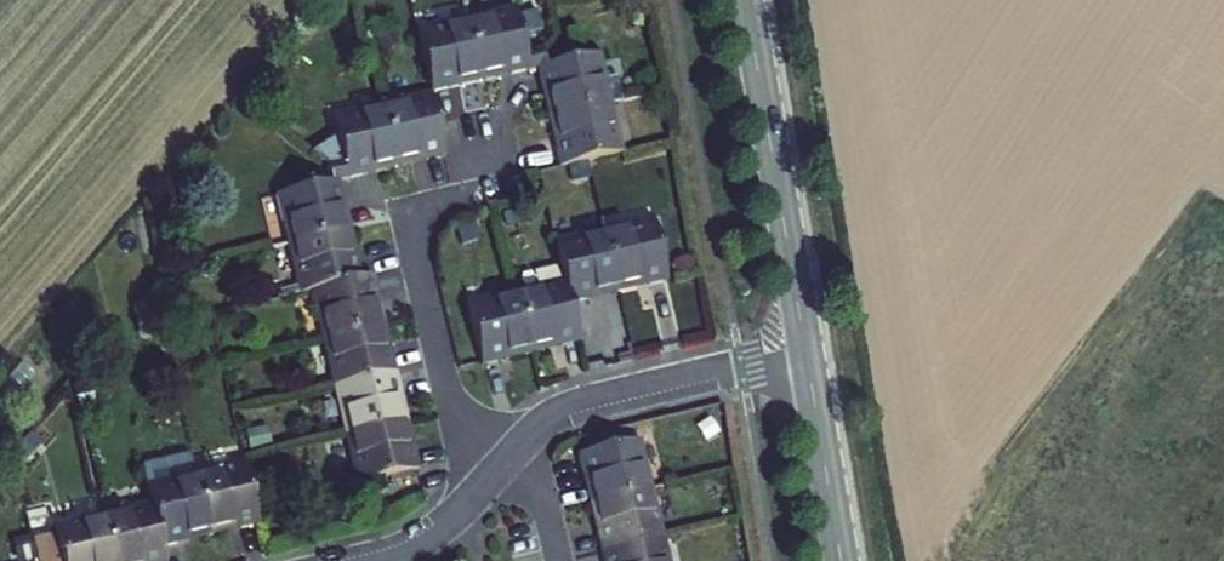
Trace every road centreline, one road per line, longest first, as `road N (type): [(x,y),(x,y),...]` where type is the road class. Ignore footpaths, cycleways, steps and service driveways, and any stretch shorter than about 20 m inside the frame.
road 1 (residential): [(475,494),(406,209),(487,190),(475,137)]
road 2 (secondary): [(806,354),(748,0)]
road 3 (residential): [(525,440),(588,404),(806,354)]
road 4 (secondary): [(841,560),(806,354)]
road 5 (residential): [(361,560),(438,530),(475,494)]
road 6 (residential): [(525,440),(556,560)]

